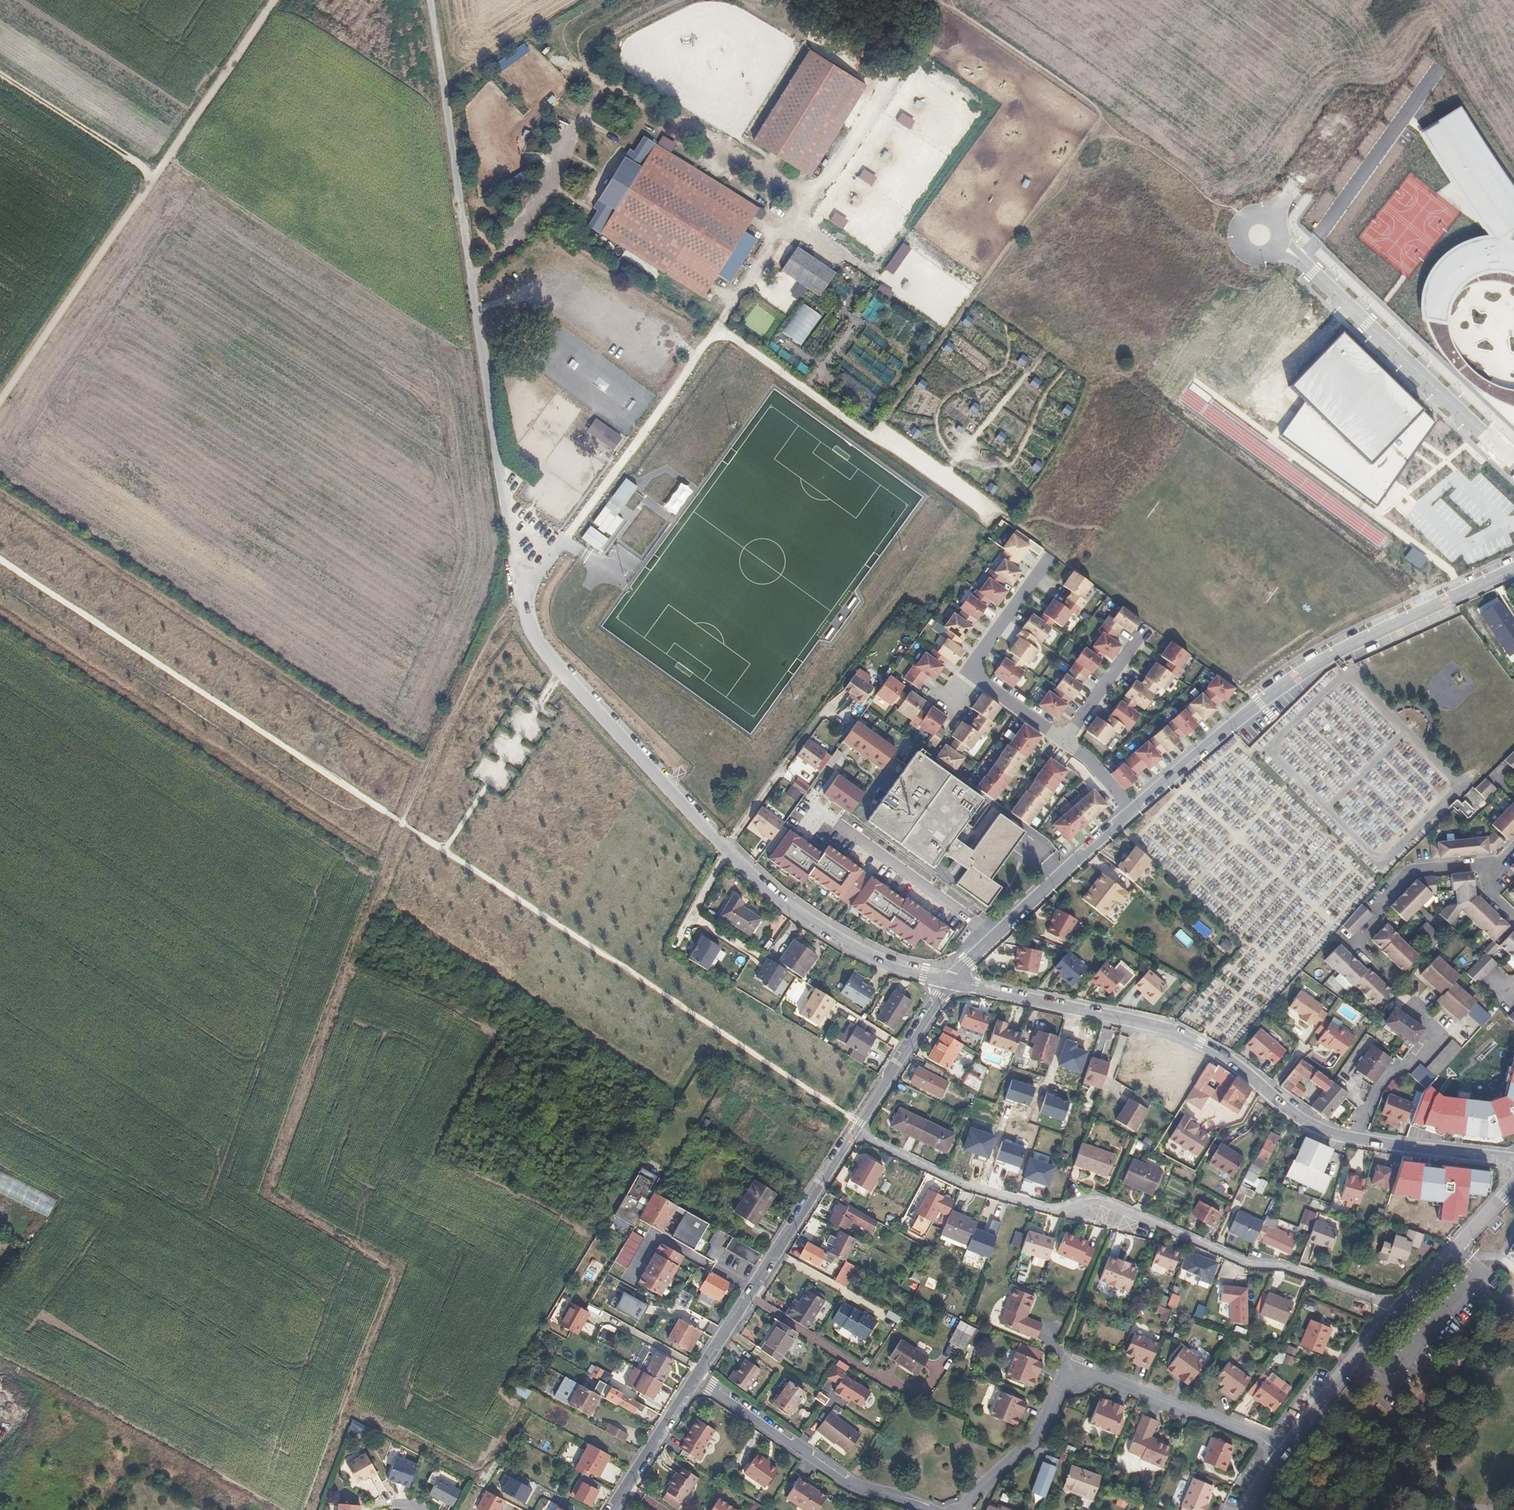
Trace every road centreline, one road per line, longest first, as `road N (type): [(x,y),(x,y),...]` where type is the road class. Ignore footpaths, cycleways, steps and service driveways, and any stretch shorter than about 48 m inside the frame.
road 1 (track): [(310,1509),(391,1277),(382,1258),(280,1202),(270,1172),(402,822)]
road 2 (track): [(718,326),(870,433),(1094,121),(1098,103),(950,0)]
road 3 (track): [(523,595),(430,0)]
road 4 (residential): [(853,1130),(963,1185),(1049,1211),(1103,1202),(1246,1264),(1295,1268),(1396,1308)]
road 5 (track): [(0,400),(272,0)]
road 6 (residential): [(1129,813),(1289,683),(1343,650),(1513,576)]
road 7 (residential): [(1356,1139),(1307,1124),(1185,1038),(947,981)]
road 8 (residential): [(1278,1444),(1067,1363),(1038,1438),(986,1480),(964,1509)]
road 9 (track): [(793,223),(873,277),(991,109),(918,63)]
road 10 (track): [(810,198),(613,89),(582,60),(583,32),(641,0)]
road 11 (residential): [(1513,472),(1279,253)]
road 12 (unclassified): [(711,835),(534,637),(523,595)]
road 13 (track): [(887,81),(718,326)]
road 14 (residential): [(696,1376),(853,1130)]
road 15 (residential): [(947,981),(898,968),(811,925),(711,835)]
road 16 (residential): [(932,1509),(847,1483),(696,1376)]
road 17 (track): [(566,537),(718,326)]
road 18 (track): [(402,822),(478,654),(523,595)]
road 19 (track): [(613,89),(589,101),(525,231),(471,278)]
road 20 (residential): [(1497,863),(1413,869),(1355,944),(1386,973)]
road 21 (residential): [(823,810),(996,936)]
road 22 (track): [(856,325),(862,319),(910,359),(873,408),(823,374)]
road 23 (track): [(154,174),(0,72)]
road 24 (residential): [(996,936),(1129,813)]
road 25 (residential): [(1278,1444),(1396,1308)]
road 26 (residential): [(853,1130),(947,981)]
road 27 (residential): [(1412,1010),(1438,1033),(1419,1060),(1385,1075),(1356,1139)]
road 28 (residential): [(1396,1308),(1513,1188)]
road 29 (residential): [(1513,1162),(1356,1139)]
road 30 (residential): [(611,1509),(696,1376)]
road 31 (track): [(811,392),(856,325),(842,314),(859,289),(844,278)]
road 32 (track): [(767,0),(887,81)]
road 33 (residential): [(1049,558),(969,671)]
road 34 (residential): [(1062,741),(1142,631)]

